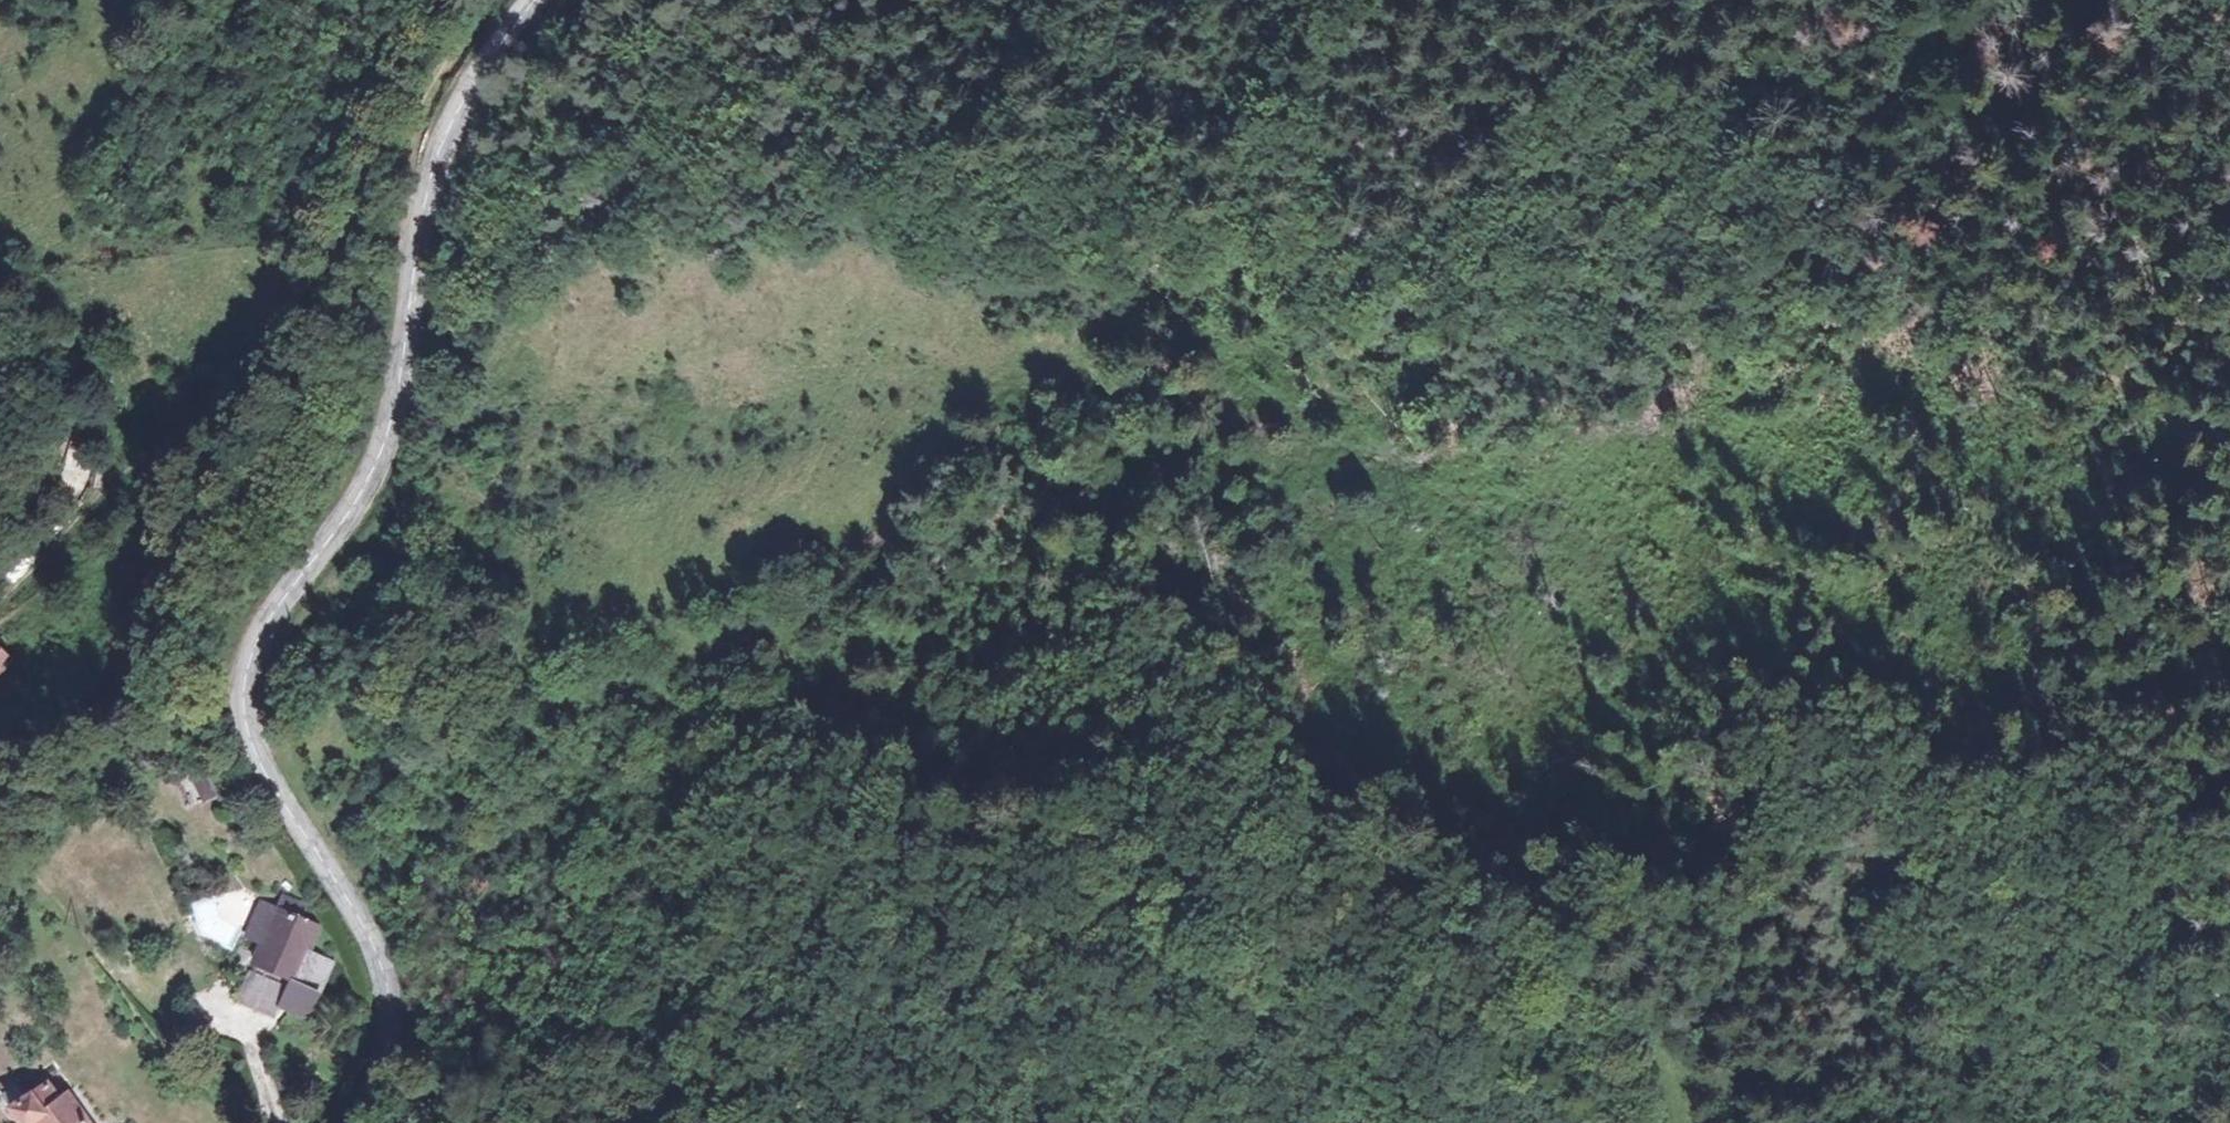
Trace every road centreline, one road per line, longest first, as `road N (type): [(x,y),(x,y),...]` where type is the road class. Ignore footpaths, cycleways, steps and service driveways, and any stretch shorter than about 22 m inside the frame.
road 1 (tertiary): [(533,0),(468,88),(436,151),(419,215),(387,440),(365,487),(259,628),(242,676),(243,731),(371,935),(386,976),(389,1072),(366,1122)]

